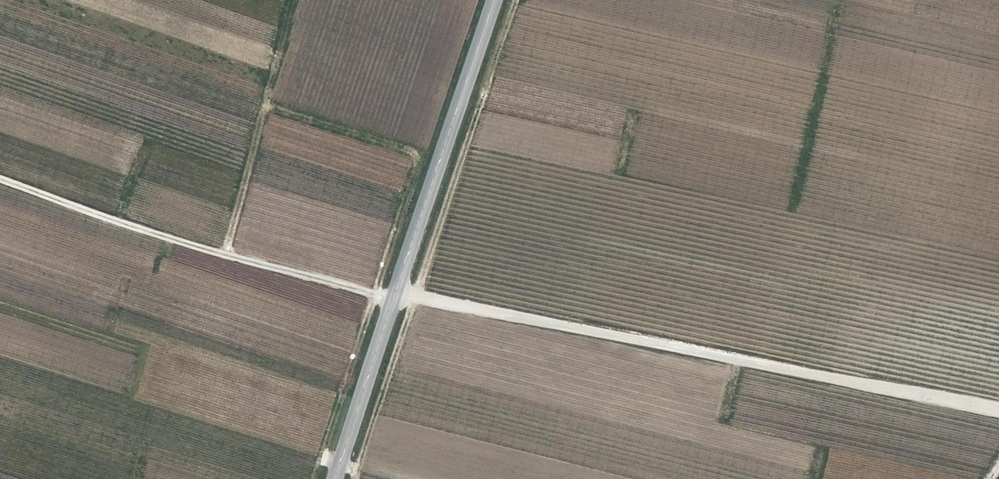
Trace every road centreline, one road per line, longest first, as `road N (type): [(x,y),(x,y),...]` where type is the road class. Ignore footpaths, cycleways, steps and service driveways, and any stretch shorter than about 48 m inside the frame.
road 1 (unclassified): [(393,298),(998,407)]
road 2 (track): [(338,463),(358,469),(516,0)]
road 3 (track): [(393,298),(164,237),(0,177)]
road 4 (tertiary): [(393,298),(491,0)]
road 5 (tertiary): [(333,478),(393,298)]

